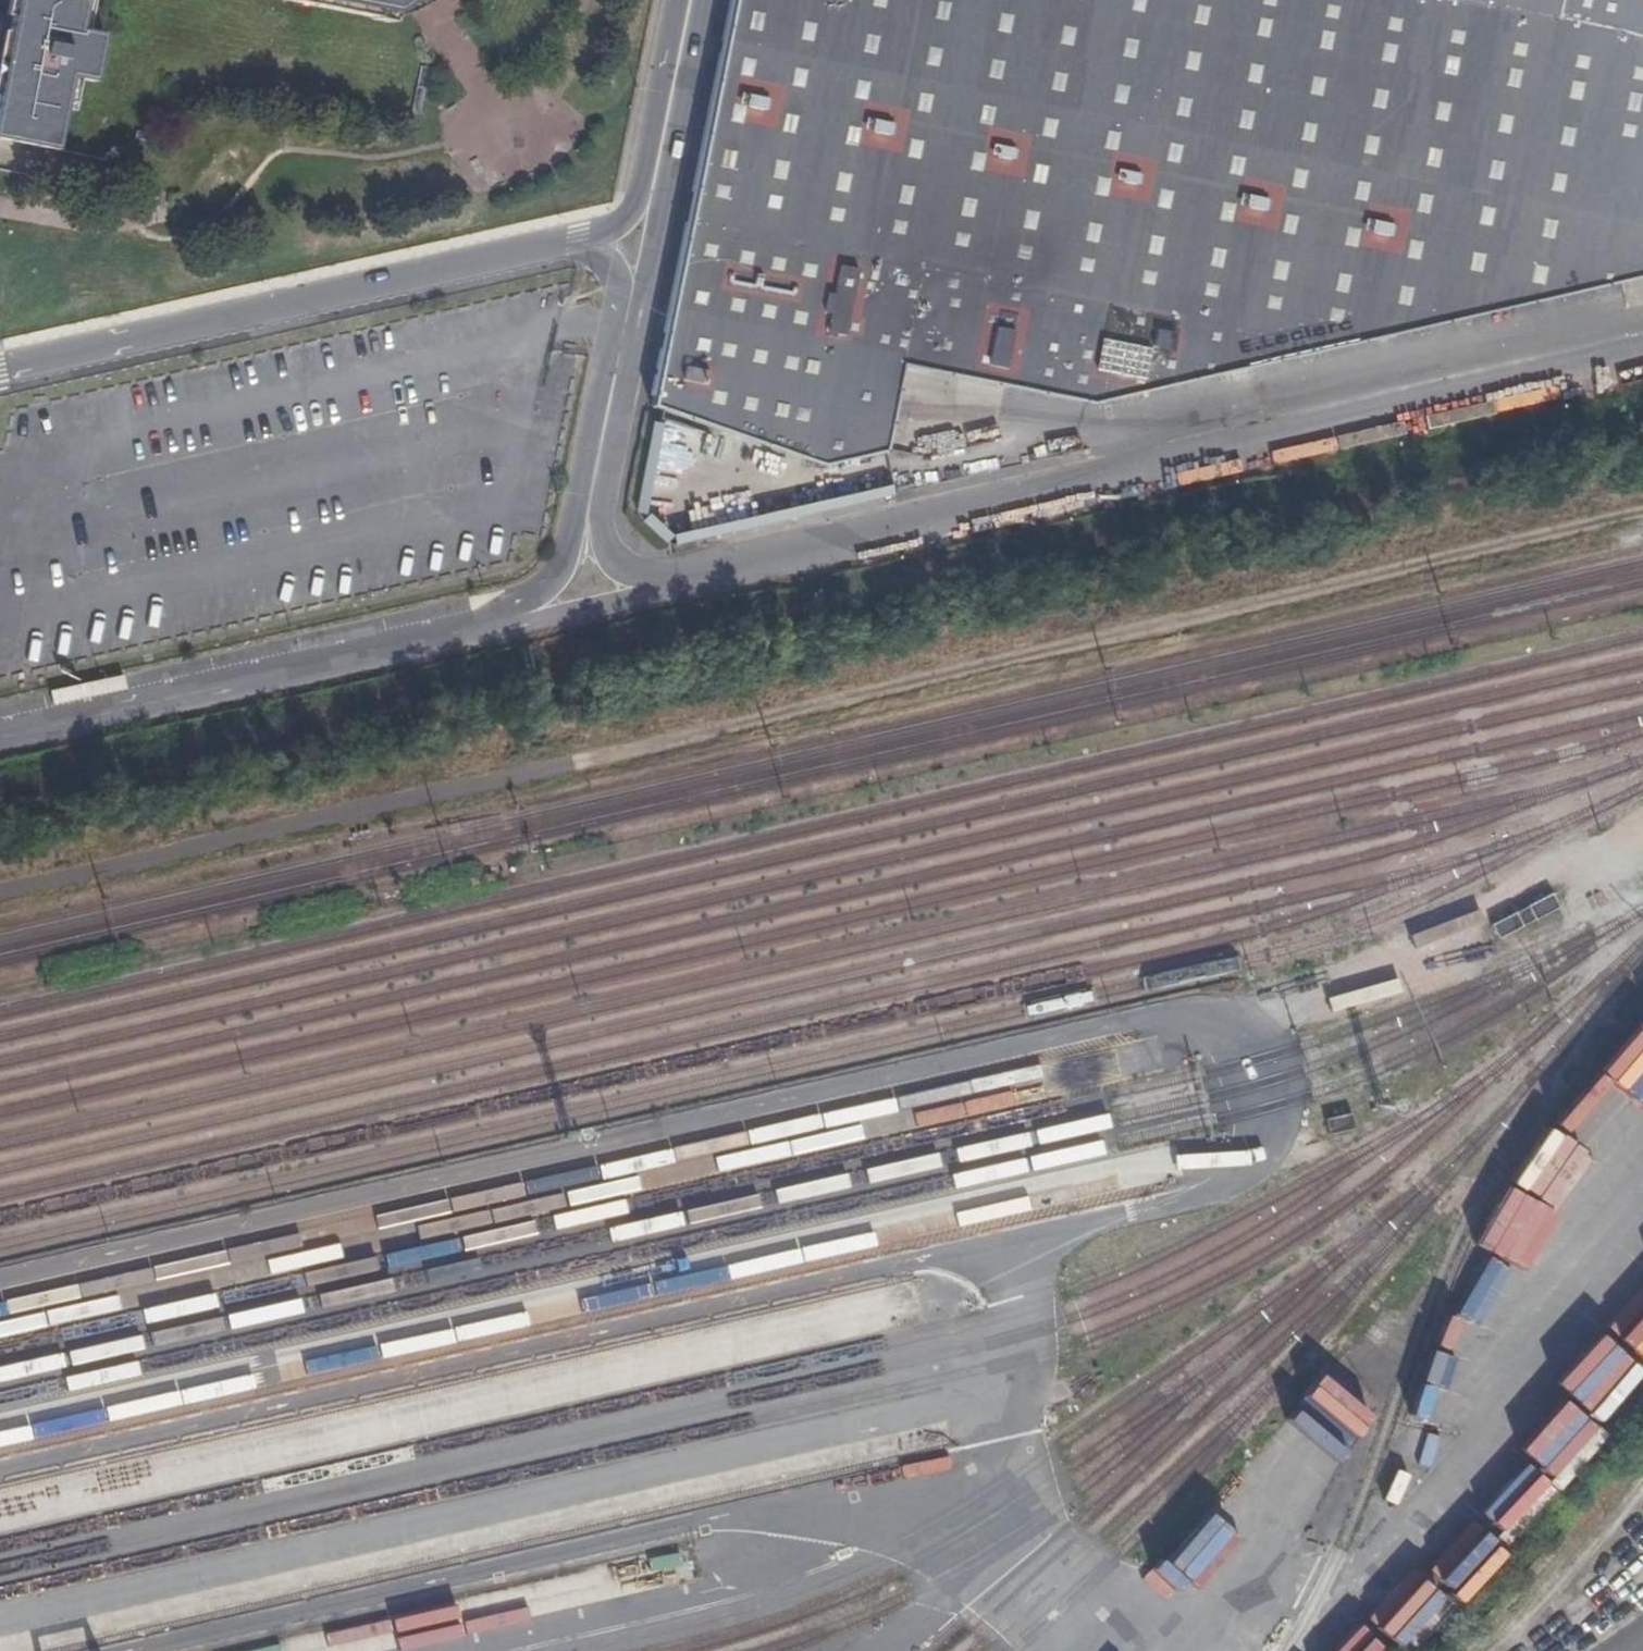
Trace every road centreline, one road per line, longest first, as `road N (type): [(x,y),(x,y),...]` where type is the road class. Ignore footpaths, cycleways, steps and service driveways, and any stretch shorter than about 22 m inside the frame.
road 1 (unclassified): [(572,598),(1642,361)]
road 2 (unclassified): [(575,240),(0,372)]
road 3 (unclassified): [(0,730),(572,598)]
road 4 (residential): [(572,598),(627,318)]
road 5 (residential): [(653,195),(692,0)]
road 6 (residential): [(627,318),(653,195)]

